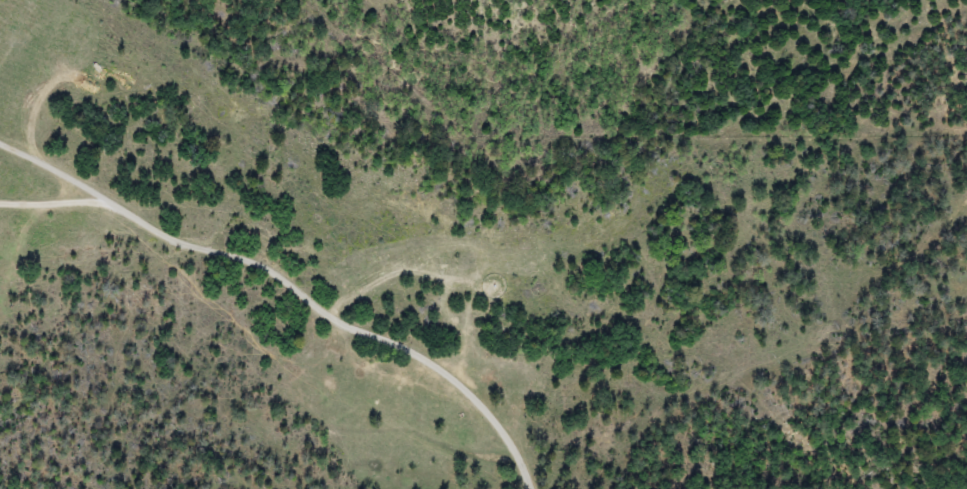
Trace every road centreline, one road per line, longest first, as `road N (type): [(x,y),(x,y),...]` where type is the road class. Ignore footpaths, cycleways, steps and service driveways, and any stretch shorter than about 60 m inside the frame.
road 1 (residential): [(0,141),(173,240),(260,261),(325,310),(441,361),(515,434),(539,488)]

